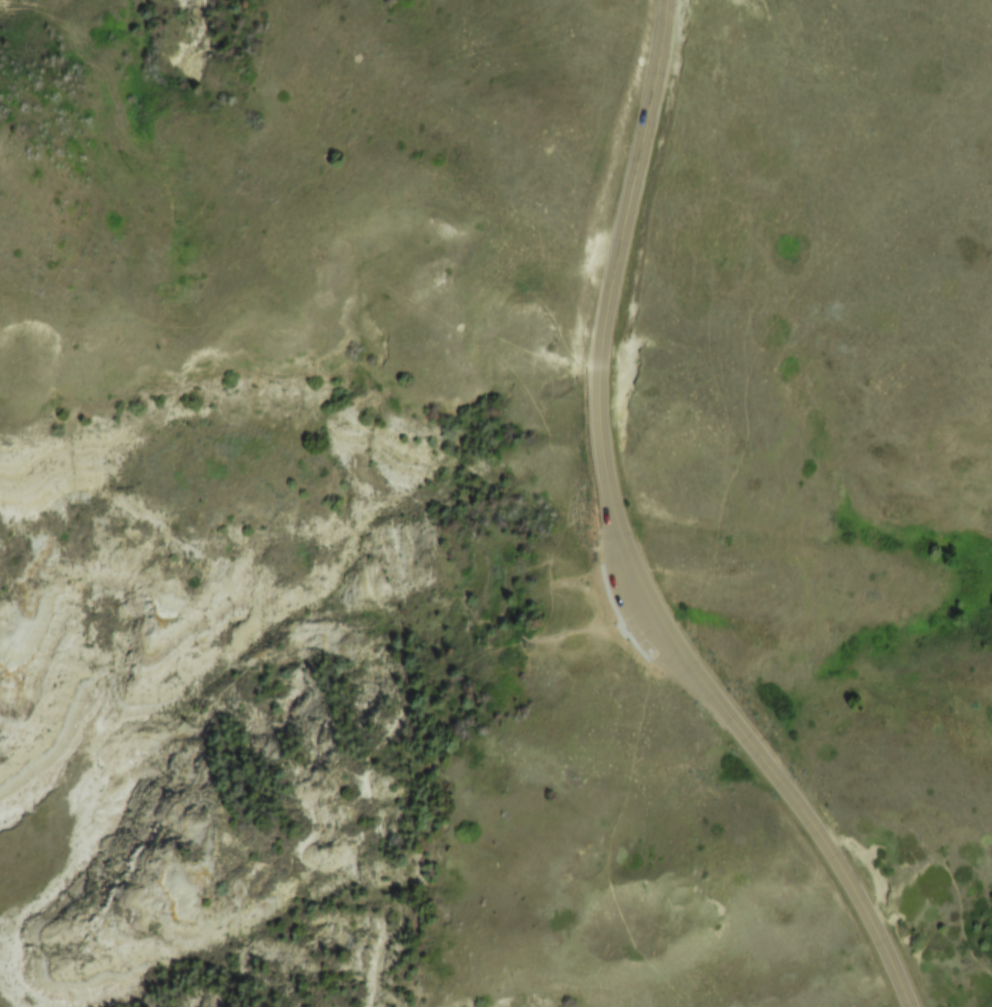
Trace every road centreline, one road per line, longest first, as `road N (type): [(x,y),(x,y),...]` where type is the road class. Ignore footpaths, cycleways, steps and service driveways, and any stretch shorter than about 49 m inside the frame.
road 1 (tertiary): [(905,1006),(859,904),(670,631),(619,534),(597,416),(602,351),(665,0)]

